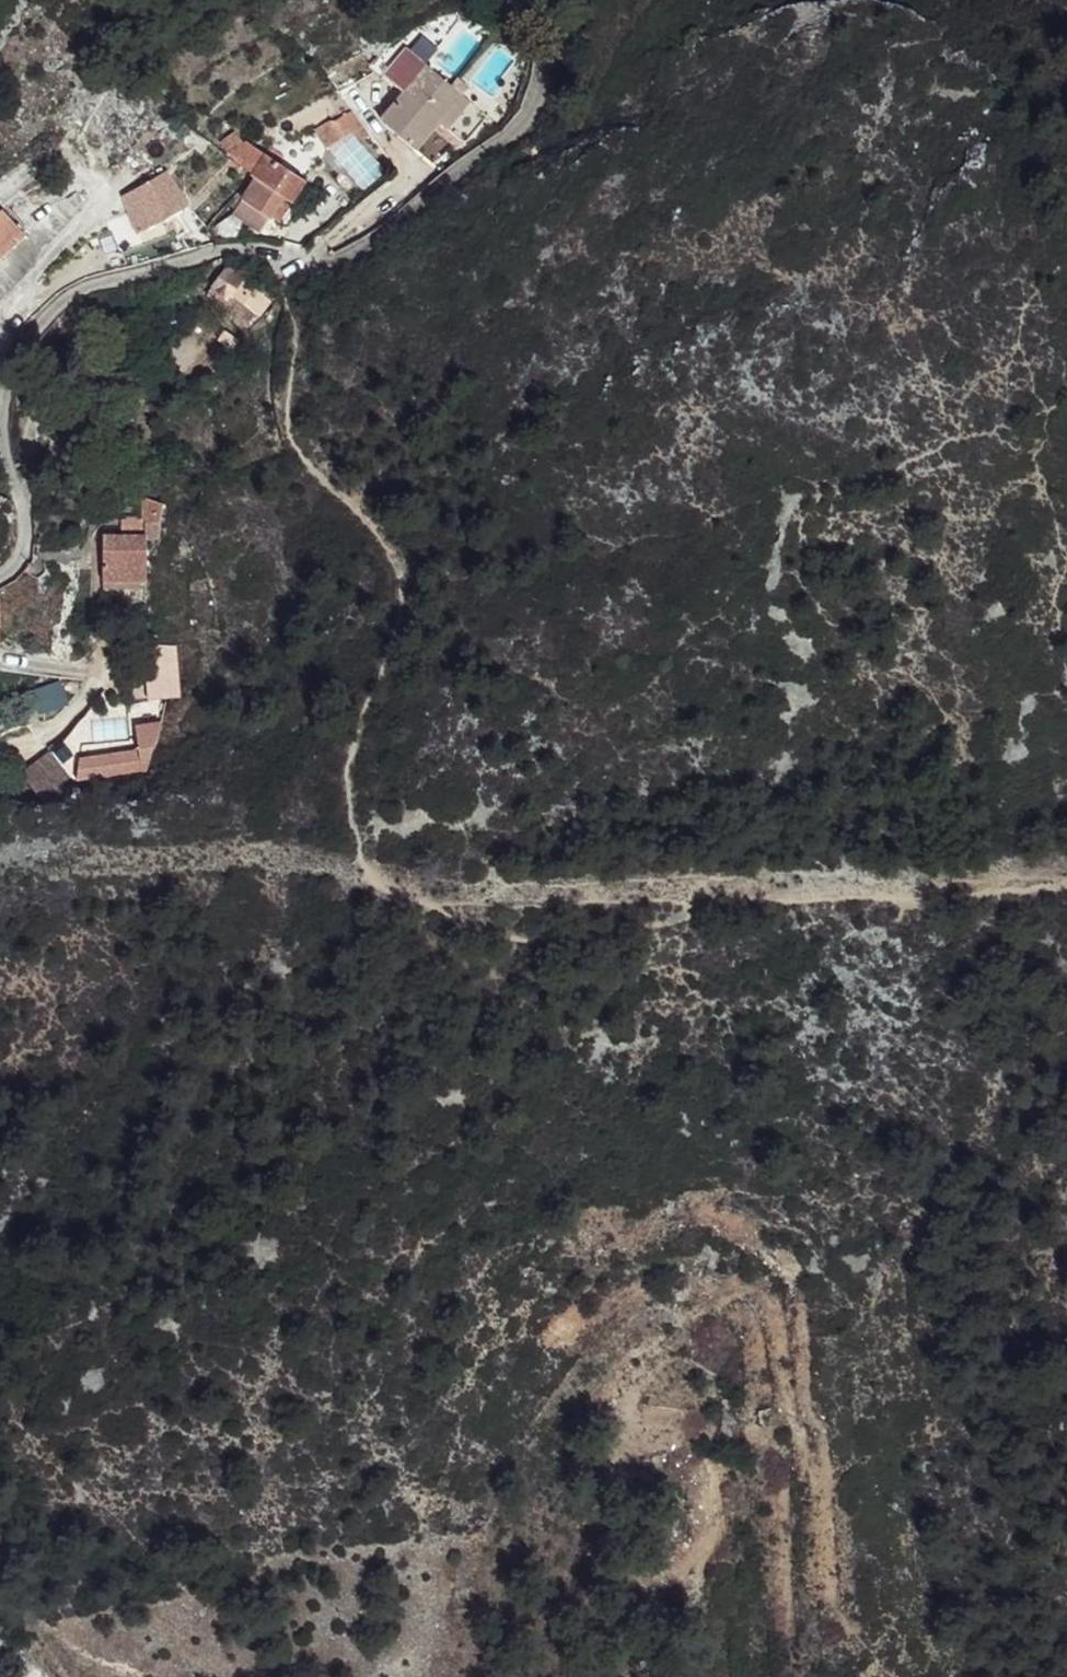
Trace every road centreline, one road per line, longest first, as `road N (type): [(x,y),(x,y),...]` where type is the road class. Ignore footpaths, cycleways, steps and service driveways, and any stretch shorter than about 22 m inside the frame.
road 1 (residential): [(0,570),(23,544),(1,424),(5,398),(51,311),(78,294),(225,247),(295,267),(357,260),(537,115),(555,0)]

